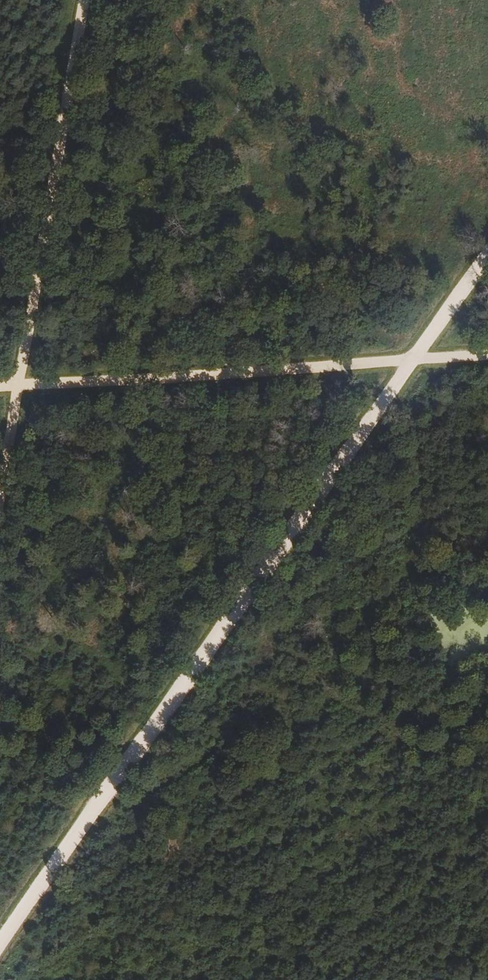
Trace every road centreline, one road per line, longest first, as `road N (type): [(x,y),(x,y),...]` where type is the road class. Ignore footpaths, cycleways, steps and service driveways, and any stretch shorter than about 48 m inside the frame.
road 1 (track): [(487,262),(0,946)]
road 2 (track): [(0,511),(83,0)]
road 3 (track): [(487,366),(0,398)]

